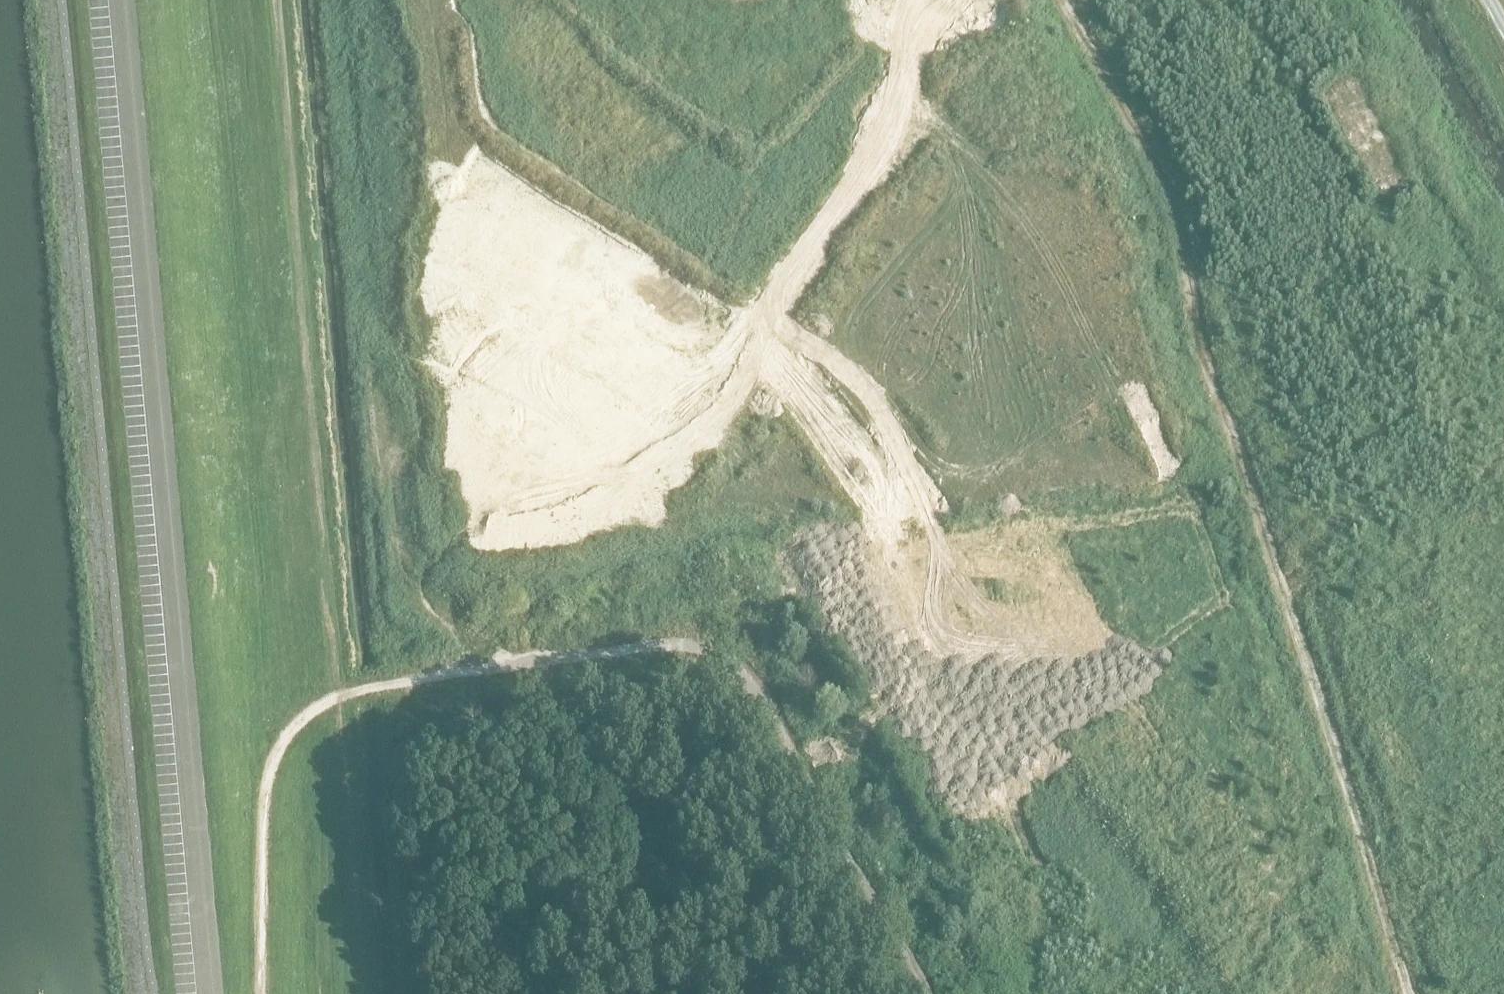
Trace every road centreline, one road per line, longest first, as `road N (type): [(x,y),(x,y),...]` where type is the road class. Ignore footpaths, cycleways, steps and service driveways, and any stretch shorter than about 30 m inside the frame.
road 1 (track): [(1062,0),(1154,158),(1185,234),(1226,429),(1356,814),(1403,993)]
road 2 (track): [(881,0),(762,80),(406,384),(394,431),(397,564),(427,609),(527,657)]
road 3 (track): [(336,696),(678,630),(717,631),(918,993)]
road 4 (track): [(336,696),(289,732),(268,777),(261,993)]

